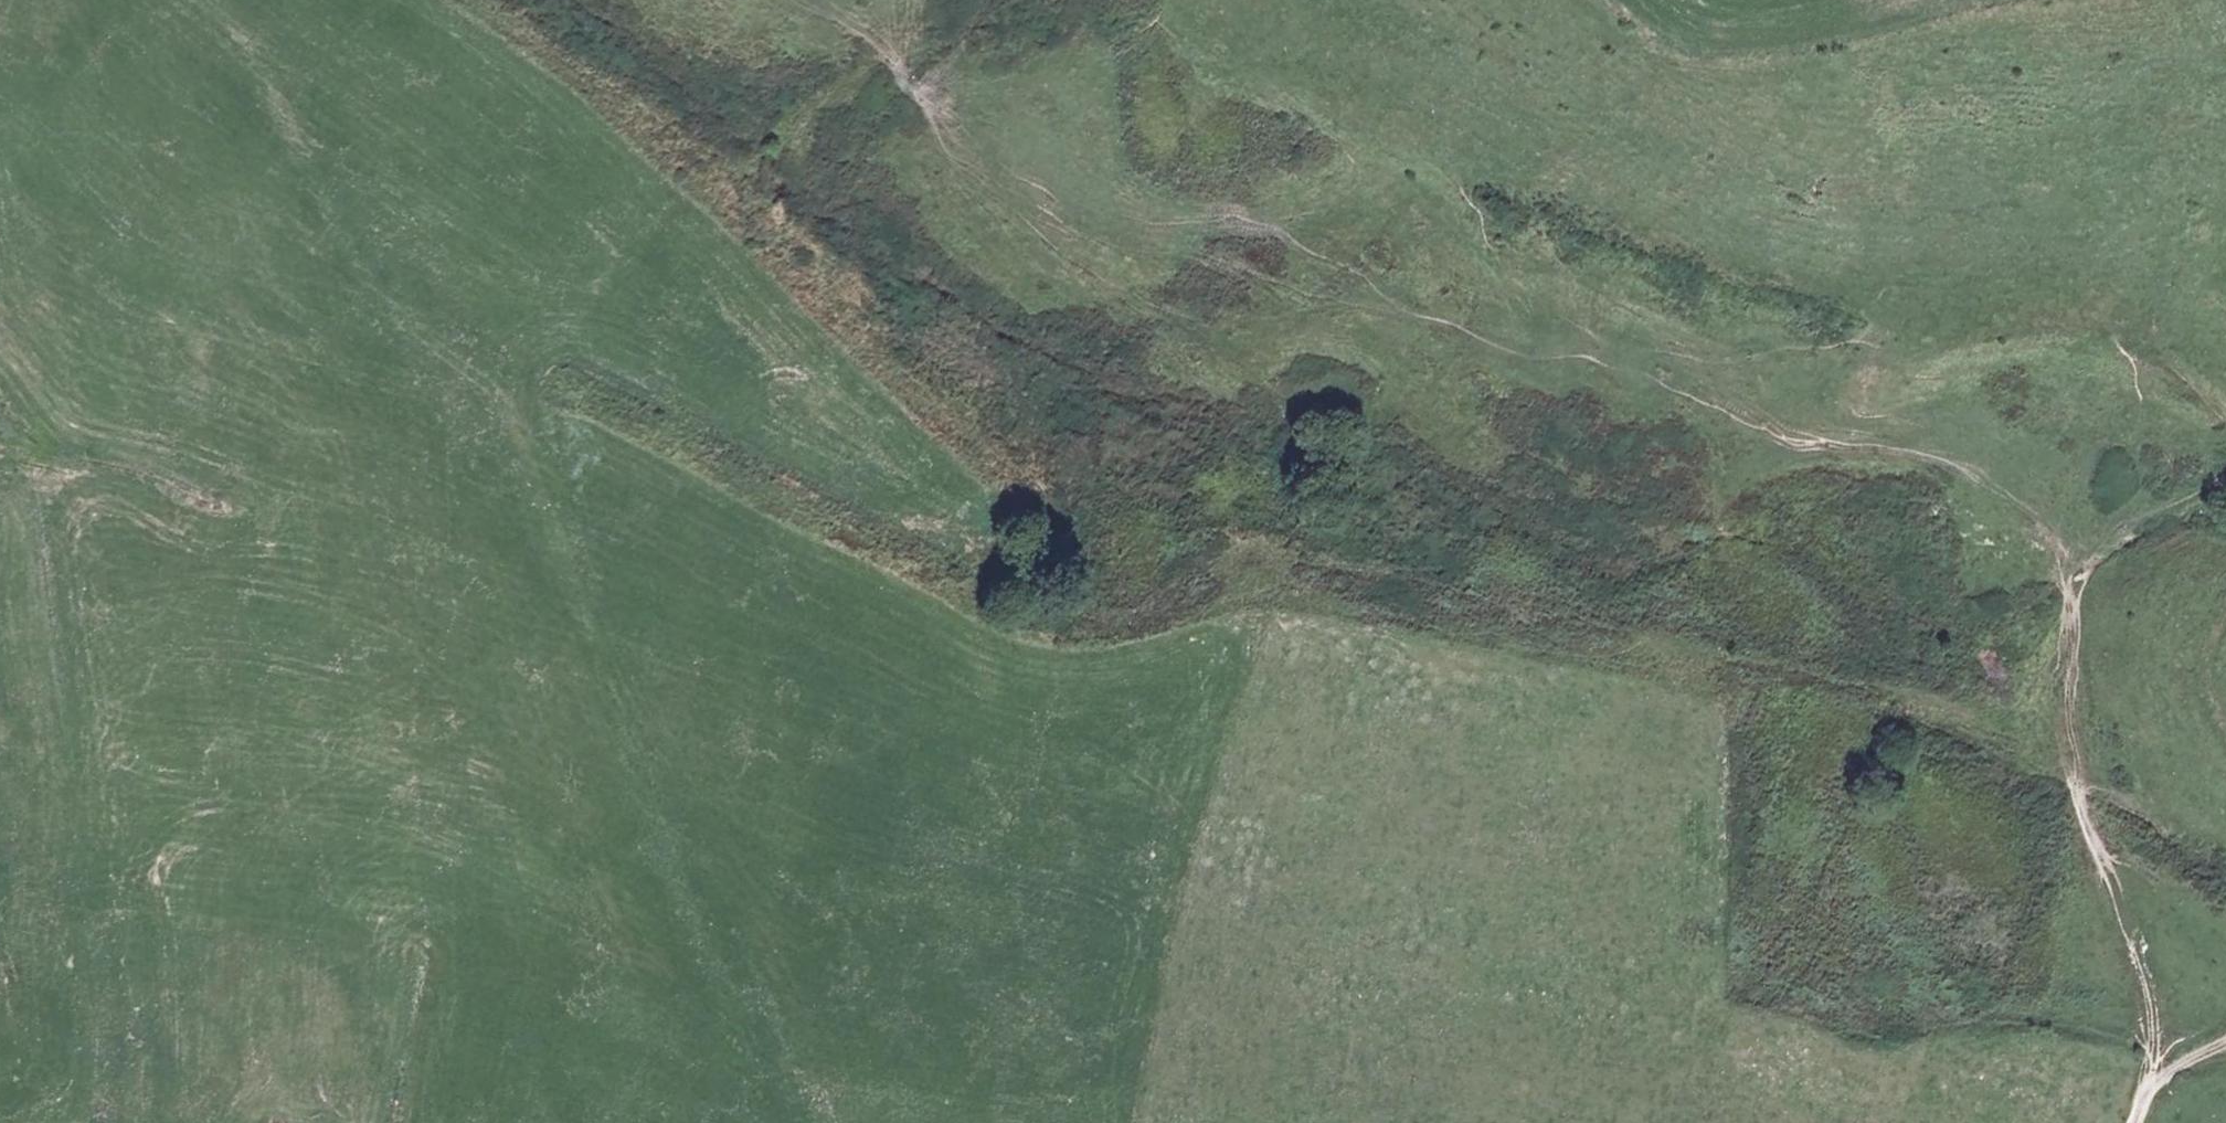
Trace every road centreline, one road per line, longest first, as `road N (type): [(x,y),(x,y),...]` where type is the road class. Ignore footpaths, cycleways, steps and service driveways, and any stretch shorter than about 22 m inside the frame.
road 1 (track): [(2135,1122),(2162,1078),(2225,1043)]

